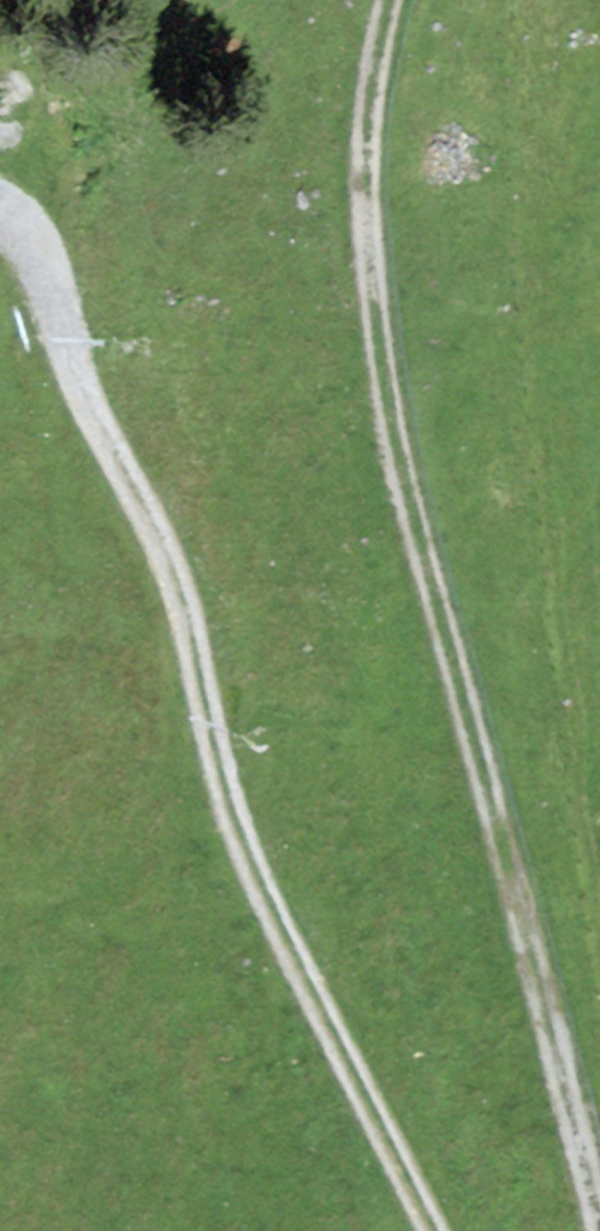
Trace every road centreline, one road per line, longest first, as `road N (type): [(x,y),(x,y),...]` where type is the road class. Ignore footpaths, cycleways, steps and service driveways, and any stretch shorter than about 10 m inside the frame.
road 1 (track): [(599,1219),(536,926),(412,500),(371,228),(372,113),(391,0)]
road 2 (track): [(438,1230),(240,827),(190,616),(91,393),(46,254),(0,220)]

